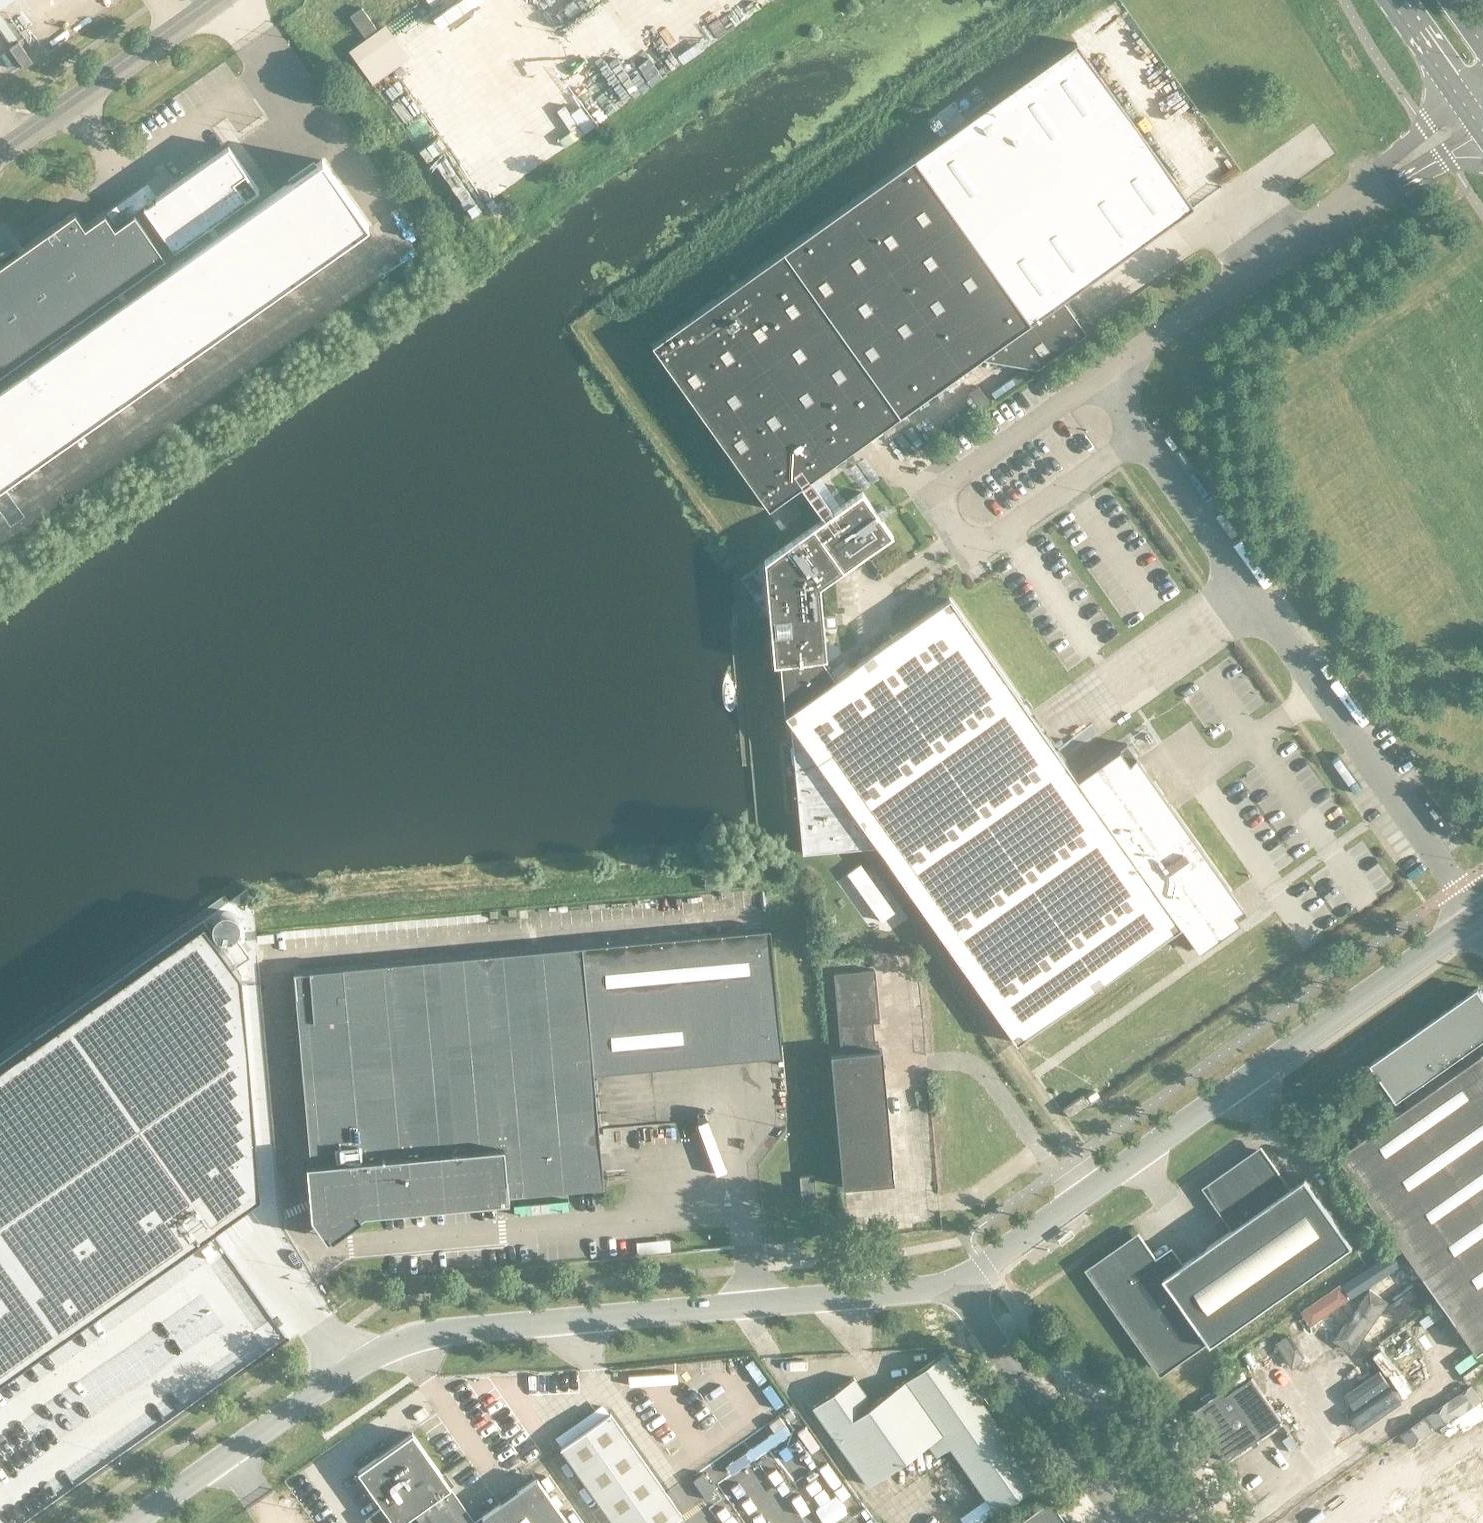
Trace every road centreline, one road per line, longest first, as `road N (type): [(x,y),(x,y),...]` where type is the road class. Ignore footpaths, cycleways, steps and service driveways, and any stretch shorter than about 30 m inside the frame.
road 1 (unclassified): [(1480,914),(1122,401),(1121,365),(1353,200)]
road 2 (unclassified): [(134,1522),(379,1354),(434,1331),(960,1285)]
road 3 (unclassified): [(960,1285),(1480,914)]
road 4 (unclassified): [(1129,1522),(960,1285)]
road 5 (unclassified): [(0,153),(210,0)]
road 6 (unclassified): [(1460,93),(1353,200)]
road 7 (unclassified): [(1353,200),(1482,131)]

